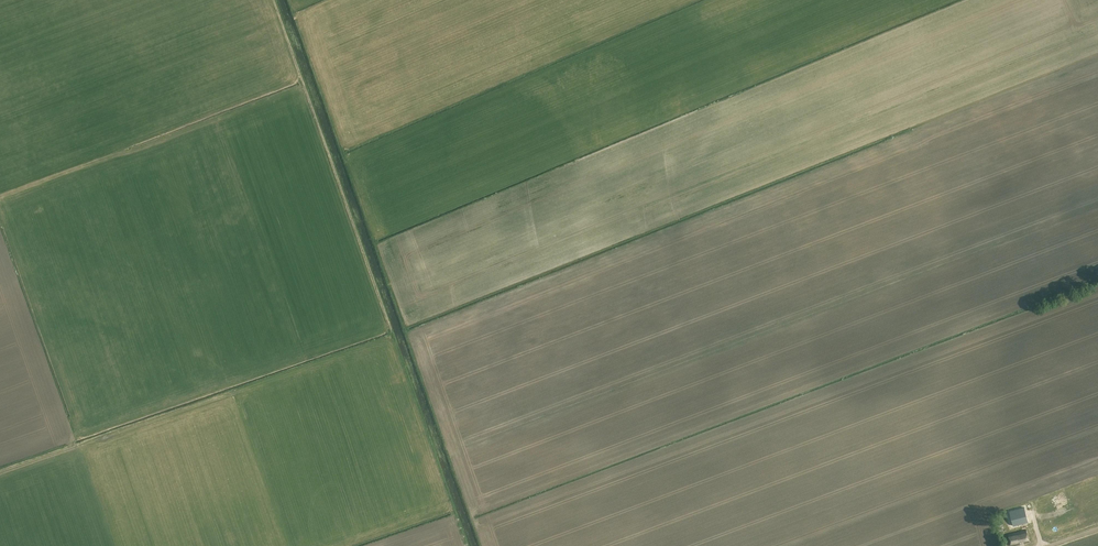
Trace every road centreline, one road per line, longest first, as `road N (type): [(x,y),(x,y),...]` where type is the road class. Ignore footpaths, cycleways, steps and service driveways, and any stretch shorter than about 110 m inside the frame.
road 1 (track): [(0,221),(78,444),(0,471)]

